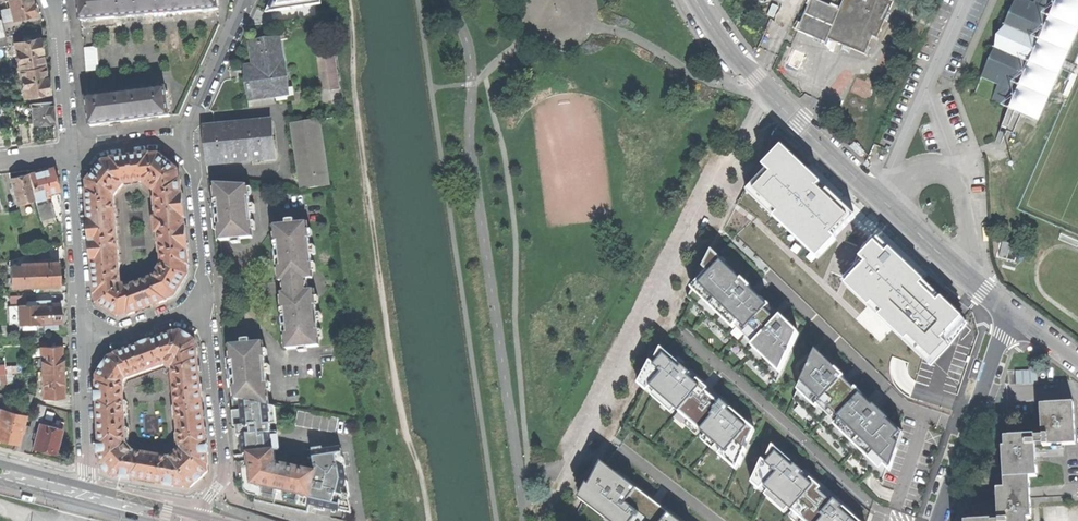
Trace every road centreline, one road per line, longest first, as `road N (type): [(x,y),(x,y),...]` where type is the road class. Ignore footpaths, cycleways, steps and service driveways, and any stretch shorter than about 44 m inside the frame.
road 1 (track): [(349,0),(357,113),(403,417),(418,463)]
road 2 (residential): [(696,0),(754,79),(1005,310)]
road 3 (track): [(572,475),(769,94)]
road 4 (residential): [(206,301),(225,470),(207,505),(211,520)]
road 5 (residential): [(937,520),(1005,310)]
road 6 (residential): [(84,347),(68,152)]
road 7 (residential): [(188,136),(206,301)]
road 8 (residential): [(68,152),(54,0)]
road 9 (residential): [(245,0),(188,136)]
road 10 (residential): [(86,494),(84,347)]
road 11 (residential): [(206,301),(84,347)]
road 12 (residential): [(68,152),(188,136)]

